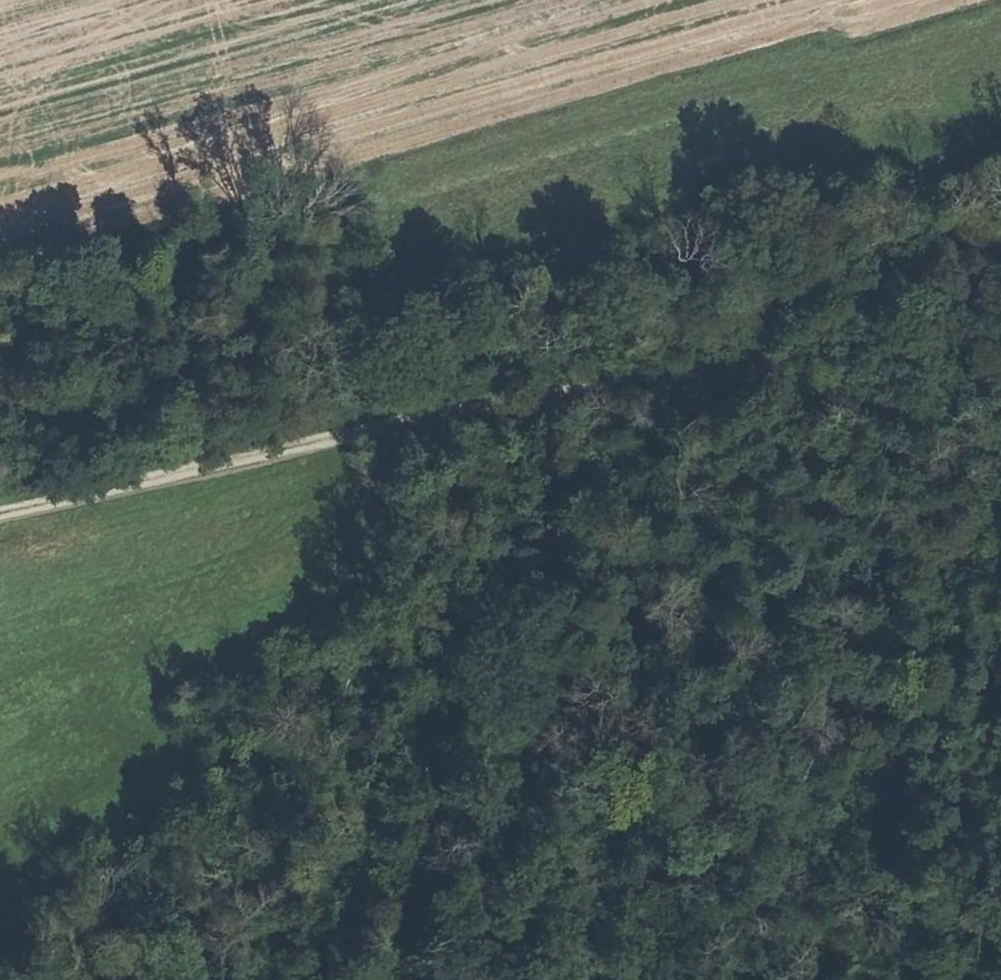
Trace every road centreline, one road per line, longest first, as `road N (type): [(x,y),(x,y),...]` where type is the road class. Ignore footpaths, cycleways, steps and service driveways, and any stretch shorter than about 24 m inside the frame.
road 1 (track): [(0,507),(646,374),(774,382),(1000,479)]

